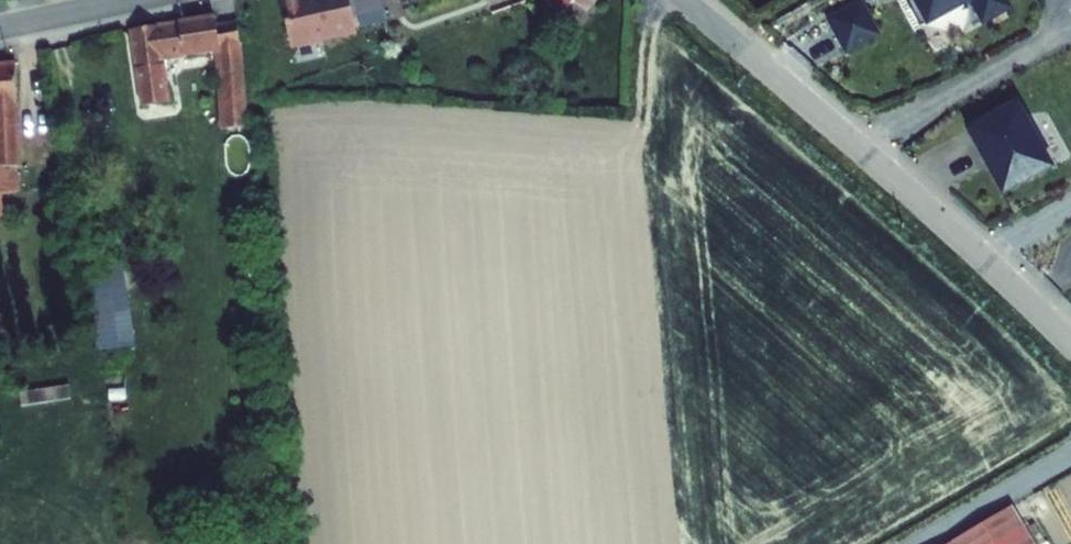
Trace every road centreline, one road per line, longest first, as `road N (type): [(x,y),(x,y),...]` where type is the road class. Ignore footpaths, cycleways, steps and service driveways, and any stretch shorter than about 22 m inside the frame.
road 1 (unclassified): [(1070,346),(685,0)]
road 2 (residential): [(0,30),(134,0)]

